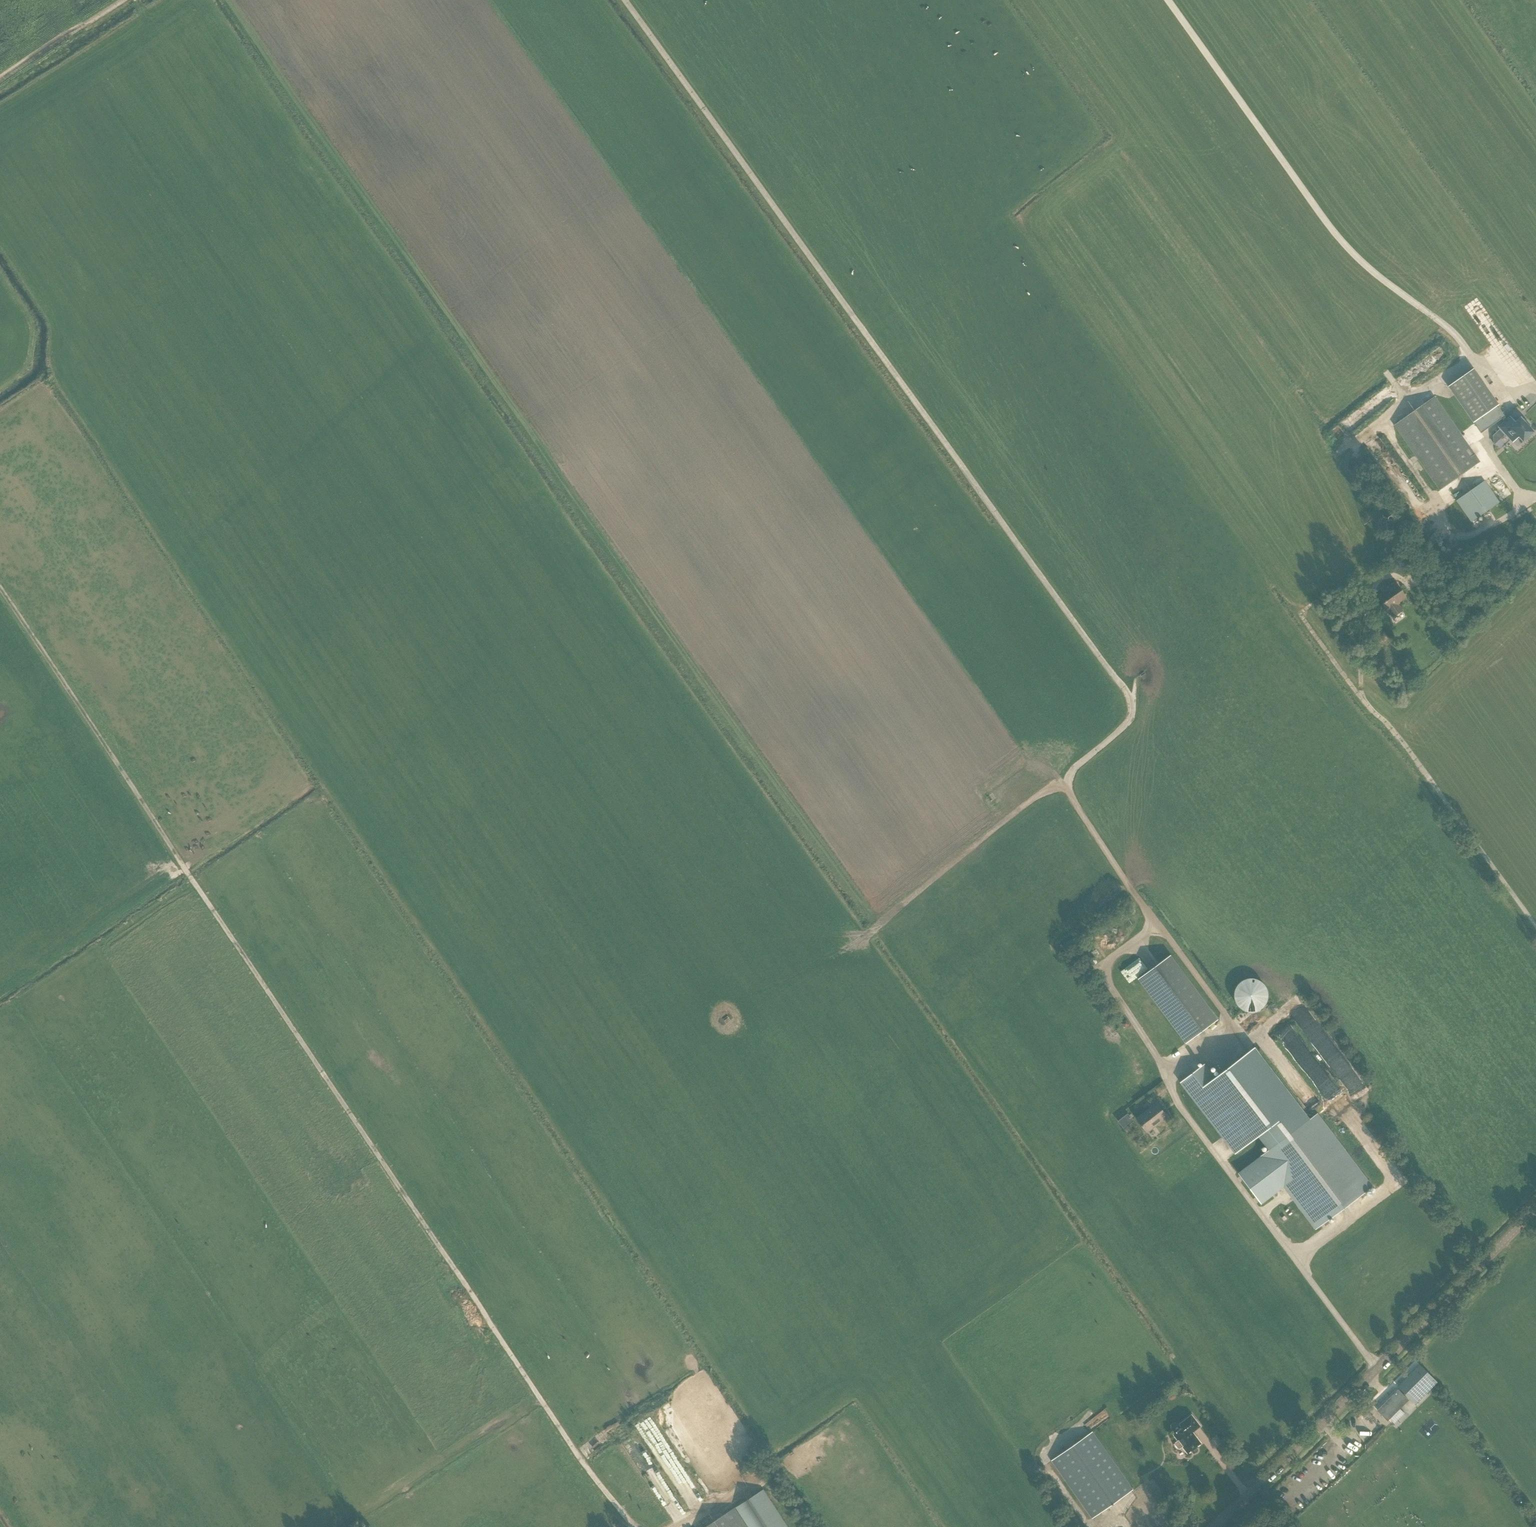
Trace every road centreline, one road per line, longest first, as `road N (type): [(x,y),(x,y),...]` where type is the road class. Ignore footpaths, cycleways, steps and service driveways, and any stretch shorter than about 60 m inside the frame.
road 1 (track): [(1379,1369),(1171,1091),(1157,1055),(1099,969),(1155,923),(1070,795),(1072,773),(1130,721),(1131,697),(627,0)]
road 2 (track): [(0,589),(581,1460),(636,1526)]
road 3 (track): [(1362,698),(1300,615),(1395,538),(1339,459),(1349,444),(1471,357),(1481,358),(1506,392),(1535,393)]
road 4 (track): [(1171,0),(1353,249),(1471,357)]
road 5 (tertiary): [(1213,1526),(1535,1210)]
road 6 (track): [(1072,773),(879,928)]
road 7 (track): [(1535,118),(1453,0)]

